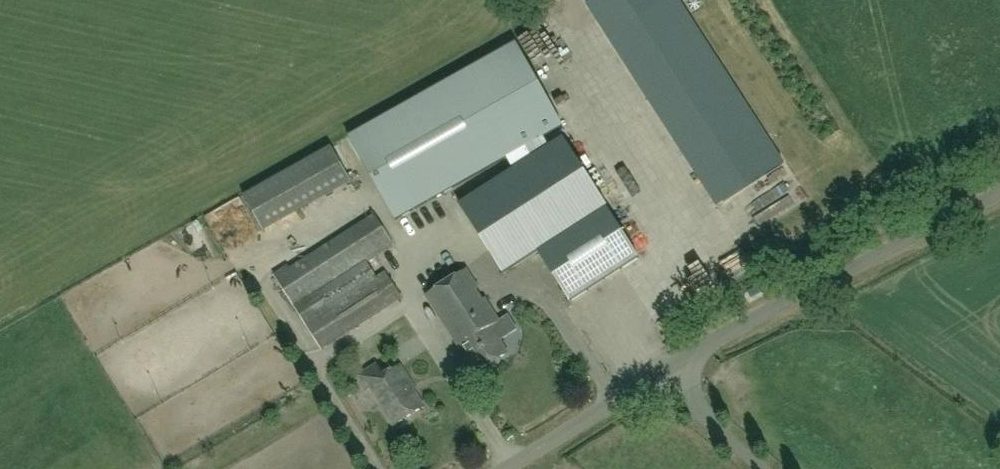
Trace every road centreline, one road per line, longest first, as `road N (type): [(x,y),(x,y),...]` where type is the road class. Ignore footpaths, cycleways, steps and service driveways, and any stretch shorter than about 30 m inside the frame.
road 1 (unclassified): [(656,373),(999,185)]
road 2 (unclassified): [(505,468),(656,373)]
road 3 (unclassified): [(770,468),(656,373)]

